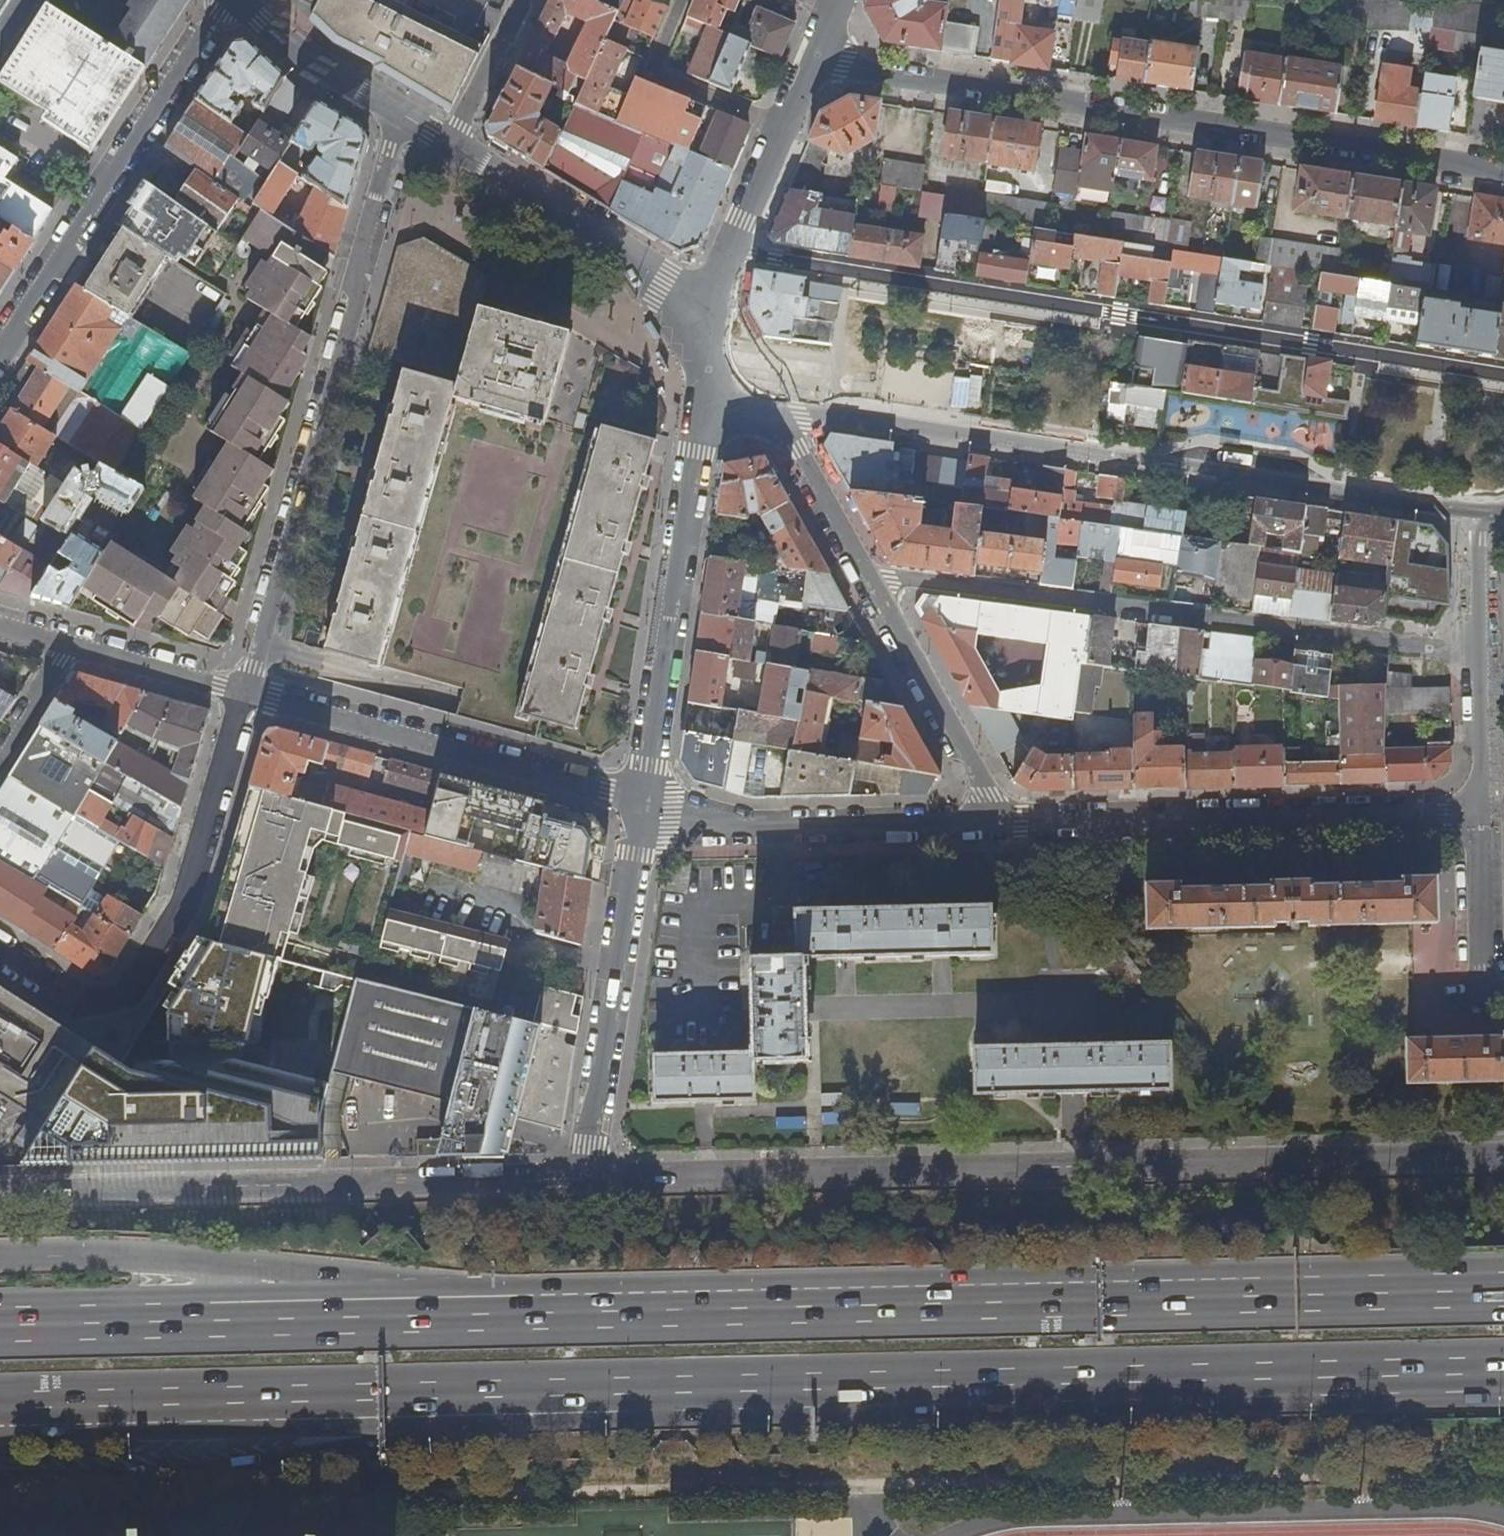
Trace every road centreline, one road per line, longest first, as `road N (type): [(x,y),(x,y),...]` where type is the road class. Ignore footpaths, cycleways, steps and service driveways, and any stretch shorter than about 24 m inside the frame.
road 1 (trunk): [(1503,1293),(367,1318)]
road 2 (trunk): [(427,1400),(1503,1378)]
road 3 (residential): [(583,1185),(1503,1163)]
road 4 (residential): [(734,247),(1503,375)]
road 5 (residential): [(1480,515),(814,415),(782,420)]
road 6 (residential): [(817,66),(1503,171)]
road 7 (residential): [(1474,653),(873,583)]
road 8 (residential): [(244,691),(398,116)]
road 9 (residential): [(583,1185),(0,1197)]
road 10 (residential): [(1477,822),(1008,826)]
road 11 (trunk): [(0,1477),(130,1475),(277,1450),(427,1400)]
road 12 (trunk): [(0,1411),(427,1400)]
road 13 (residential): [(644,815),(607,794),(244,691)]
road 14 (residential): [(702,405),(644,815)]
road 15 (unclassified): [(221,0),(0,340)]
road 16 (trunk): [(367,1318),(280,1271),(112,1258),(0,1261)]
road 17 (residential): [(644,815),(583,1185)]
road 18 (trunk): [(367,1318),(0,1326)]
road 19 (residential): [(1008,826),(668,827),(644,815)]
road 20 (residential): [(107,1021),(183,891),(244,691)]
road 21 (residential): [(710,299),(453,147)]
road 22 (residential): [(1008,826),(873,583)]
road 23 (residential): [(398,116),(295,55),(233,0)]
road 24 (residential): [(734,247),(817,66)]
road 25 (residential): [(873,583),(782,420)]
road 26 (residential): [(244,691),(70,646)]
road 27 (residential): [(1483,995),(1477,822)]
road 28 (residential): [(1474,653),(1477,822)]
road 29 (residential): [(453,147),(527,0)]
road 30 (residential): [(1480,515),(1474,653)]
road 31 (residential): [(0,753),(70,646)]
road 32 (unclassified): [(0,954),(107,1021)]

